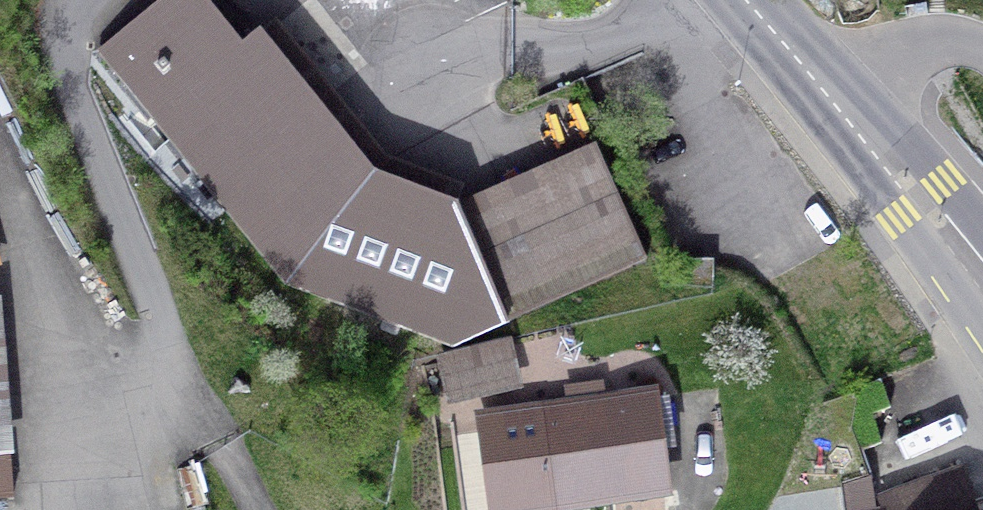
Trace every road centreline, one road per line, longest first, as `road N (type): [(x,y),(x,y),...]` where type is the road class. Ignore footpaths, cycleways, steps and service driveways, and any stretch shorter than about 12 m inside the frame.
road 1 (secondary): [(748,0),(982,276)]

